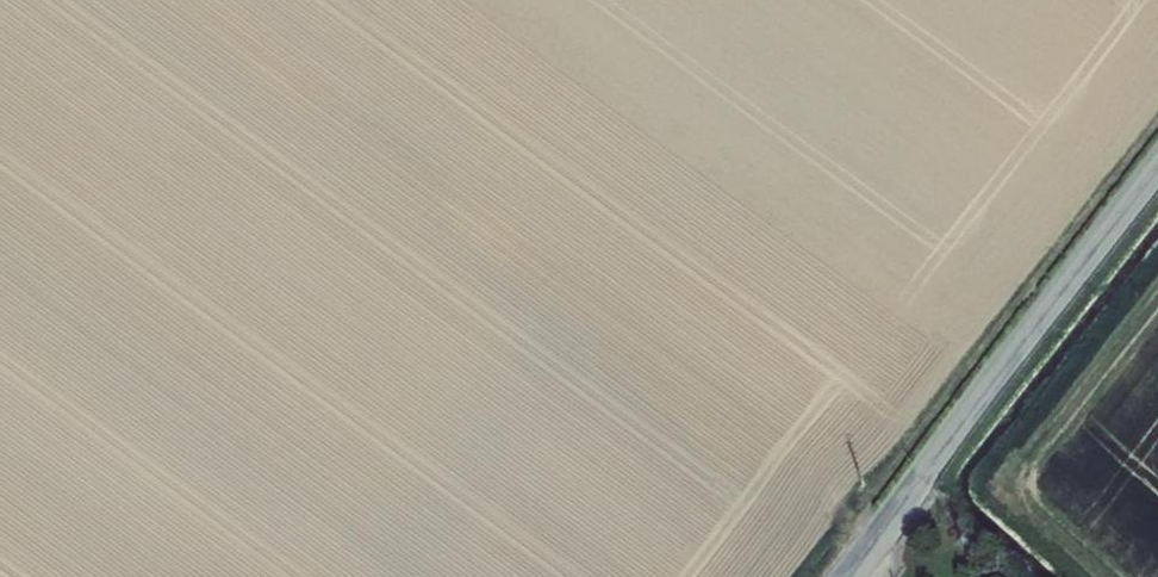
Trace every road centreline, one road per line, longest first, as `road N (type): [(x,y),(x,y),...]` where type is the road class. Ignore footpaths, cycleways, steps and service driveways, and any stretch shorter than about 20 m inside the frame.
road 1 (tertiary): [(1157,193),(867,576)]

